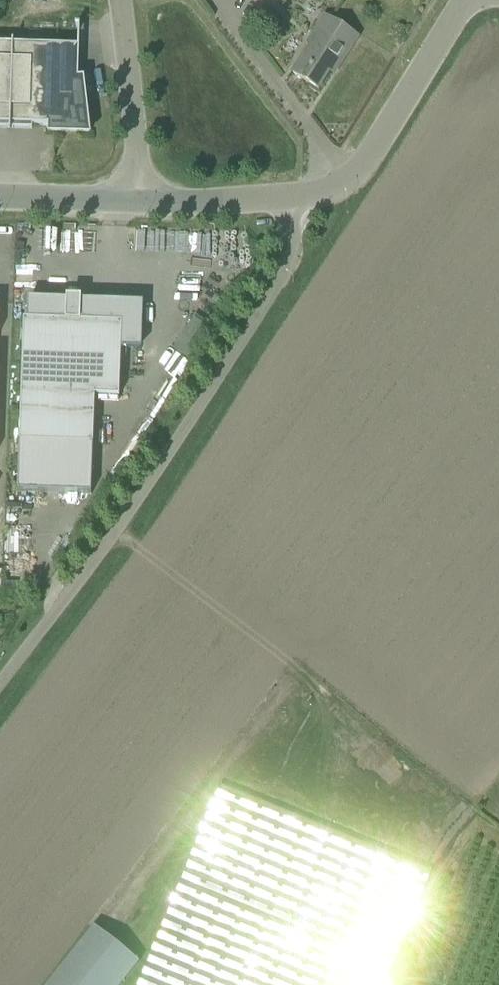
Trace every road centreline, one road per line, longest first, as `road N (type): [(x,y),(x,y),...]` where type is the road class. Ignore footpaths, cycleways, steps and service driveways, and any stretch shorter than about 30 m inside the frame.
road 1 (unclassified): [(0,685),(115,530),(290,262),(287,199)]
road 2 (unclassified): [(287,199),(328,193),(359,172),(469,0)]
road 3 (unclassified): [(143,205),(119,0)]
road 4 (unclassified): [(143,205),(287,199)]
road 5 (unclassified): [(0,200),(143,205)]

